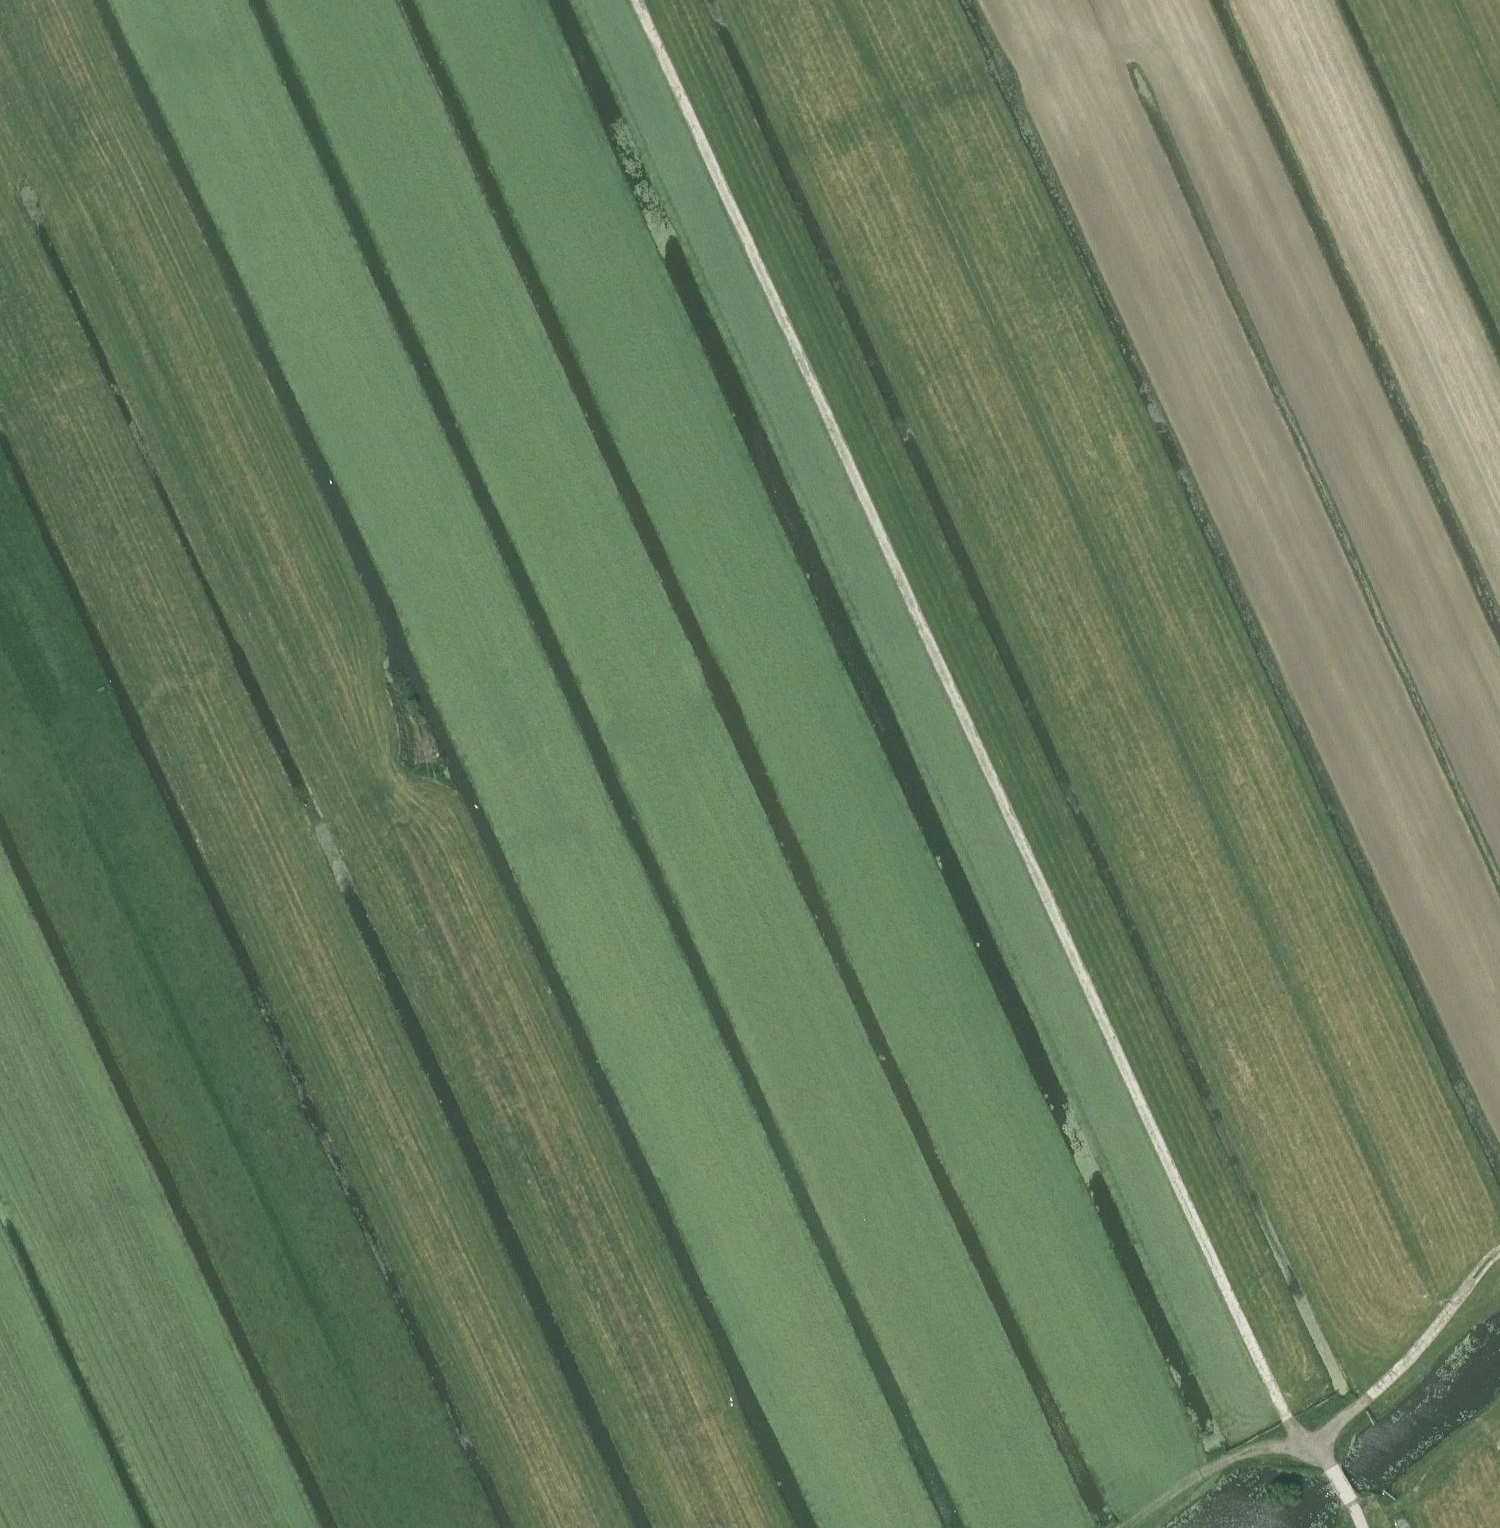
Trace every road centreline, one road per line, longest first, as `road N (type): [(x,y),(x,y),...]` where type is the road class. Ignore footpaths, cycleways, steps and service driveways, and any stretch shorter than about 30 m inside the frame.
road 1 (track): [(1362,1527),(1333,1466),(1292,1426),(634,0)]
road 2 (track): [(1129,1527),(1253,1450),(1315,1447),(1499,1308)]

